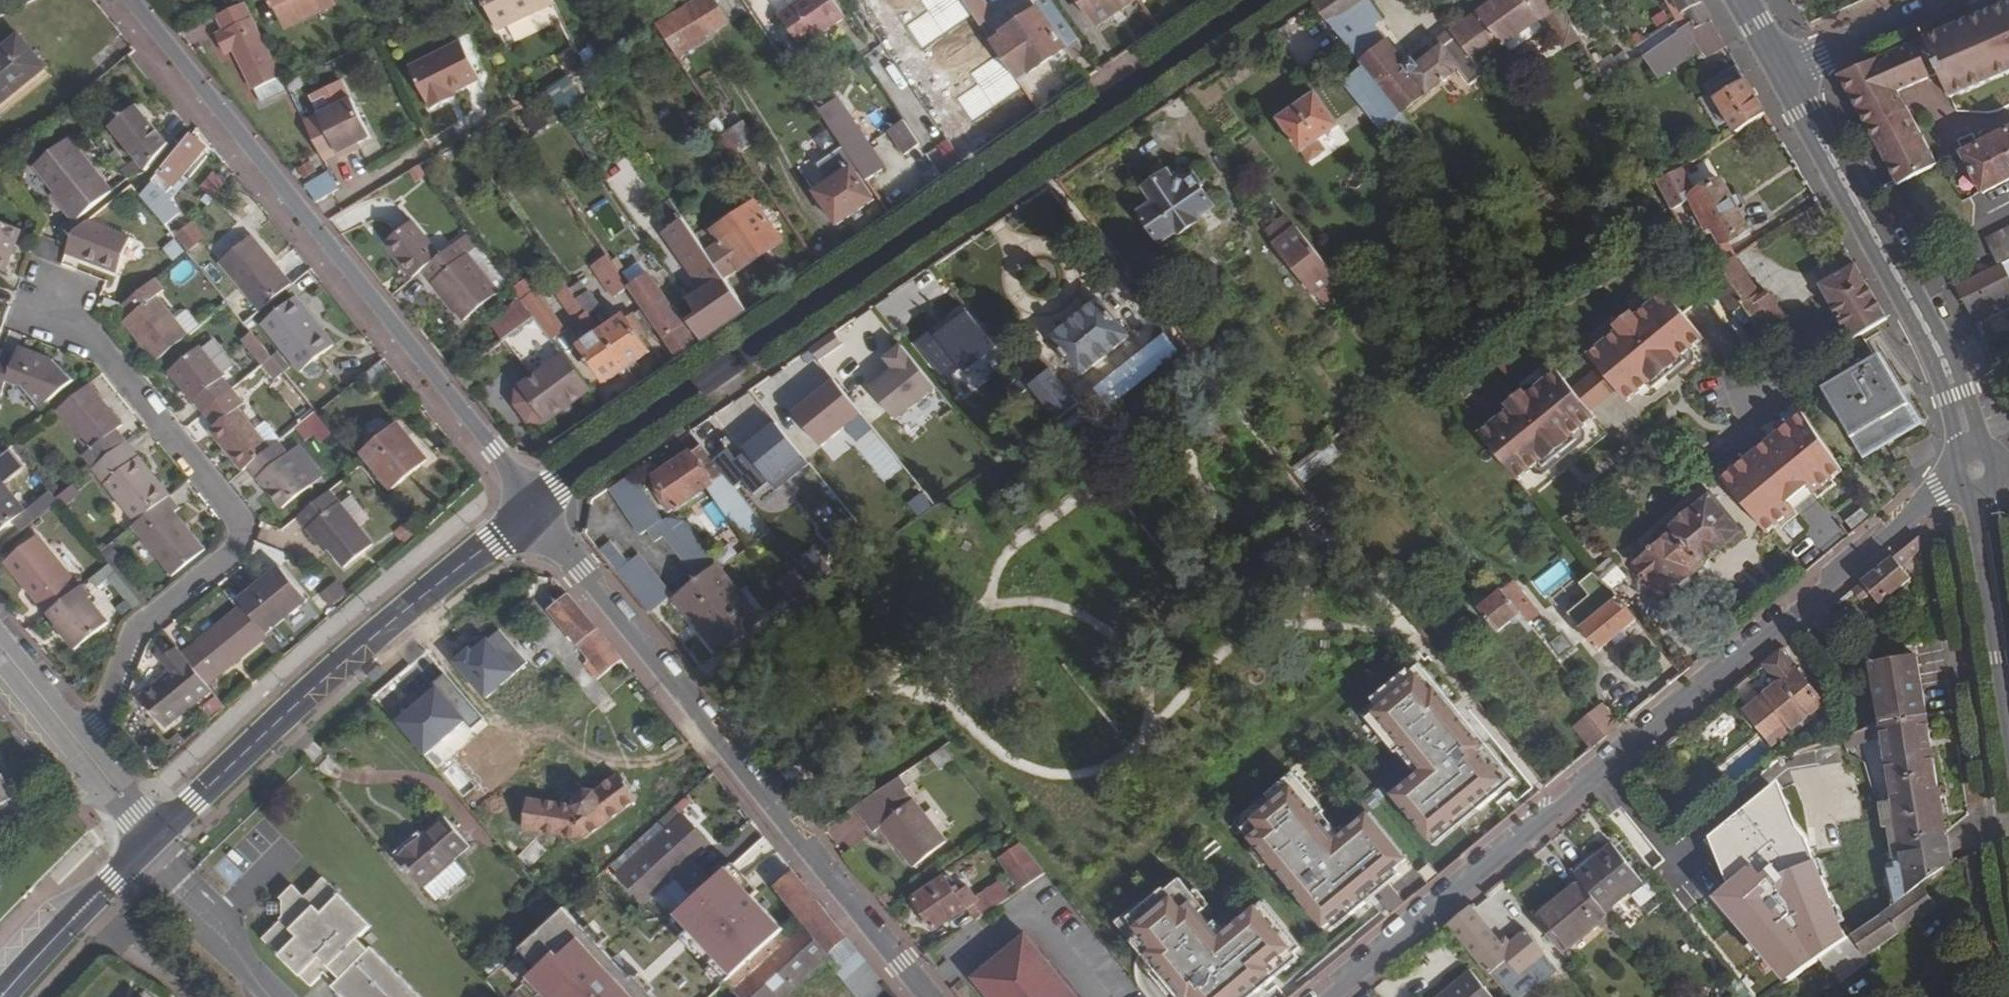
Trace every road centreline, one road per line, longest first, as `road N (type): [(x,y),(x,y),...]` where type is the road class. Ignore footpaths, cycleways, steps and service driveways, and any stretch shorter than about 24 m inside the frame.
road 1 (secondary): [(1264,0),(535,506)]
road 2 (residential): [(1976,469),(1938,491),(1323,996)]
road 3 (unclassified): [(535,506),(126,0)]
road 4 (residential): [(924,996),(535,506)]
road 5 (residential): [(91,739),(134,628),(223,563),(236,525),(47,302)]
road 6 (secondary): [(535,506),(334,666),(155,839)]
road 7 (secondary): [(1976,469),(1958,394),(1786,78)]
road 8 (secondary): [(2008,686),(1976,469)]
road 9 (secondary): [(155,839),(4,996)]
road 10 (residential): [(0,661),(98,779),(130,794)]
road 11 (tertiary): [(1953,0),(1786,78)]
road 12 (residential): [(91,739),(0,631)]

